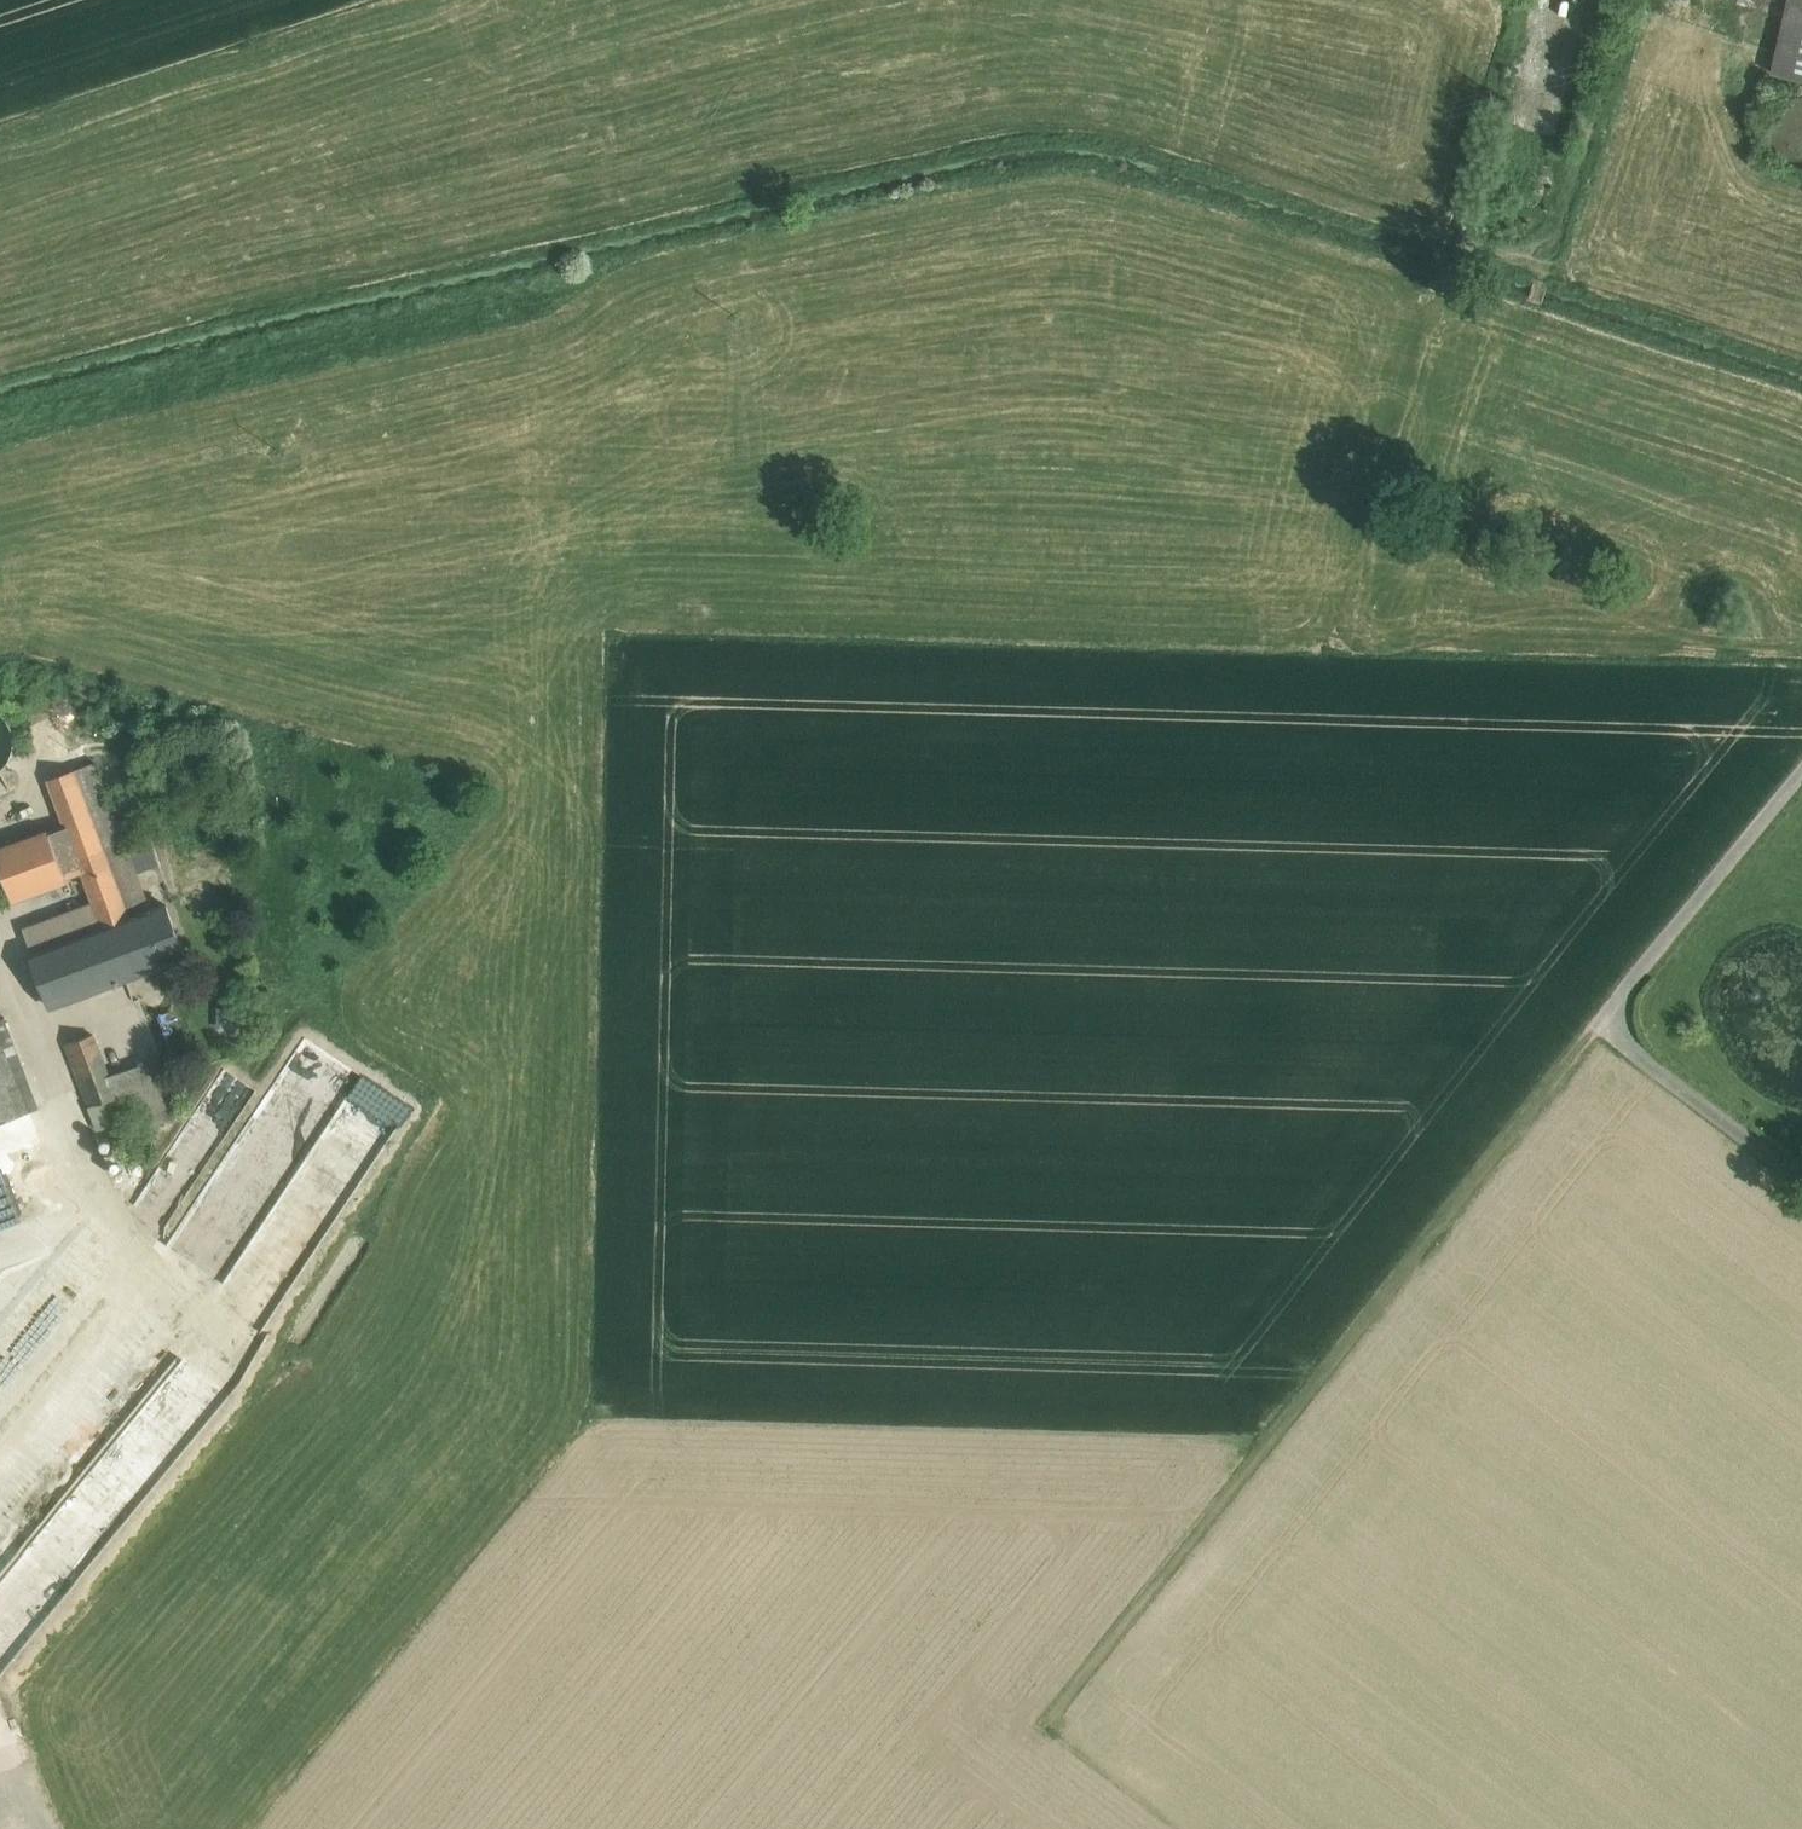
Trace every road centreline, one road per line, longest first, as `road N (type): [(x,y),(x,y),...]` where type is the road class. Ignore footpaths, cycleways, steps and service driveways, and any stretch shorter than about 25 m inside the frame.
road 1 (residential): [(1801,775),(1626,994),(1619,1019),(1631,1050),(1801,1180)]

